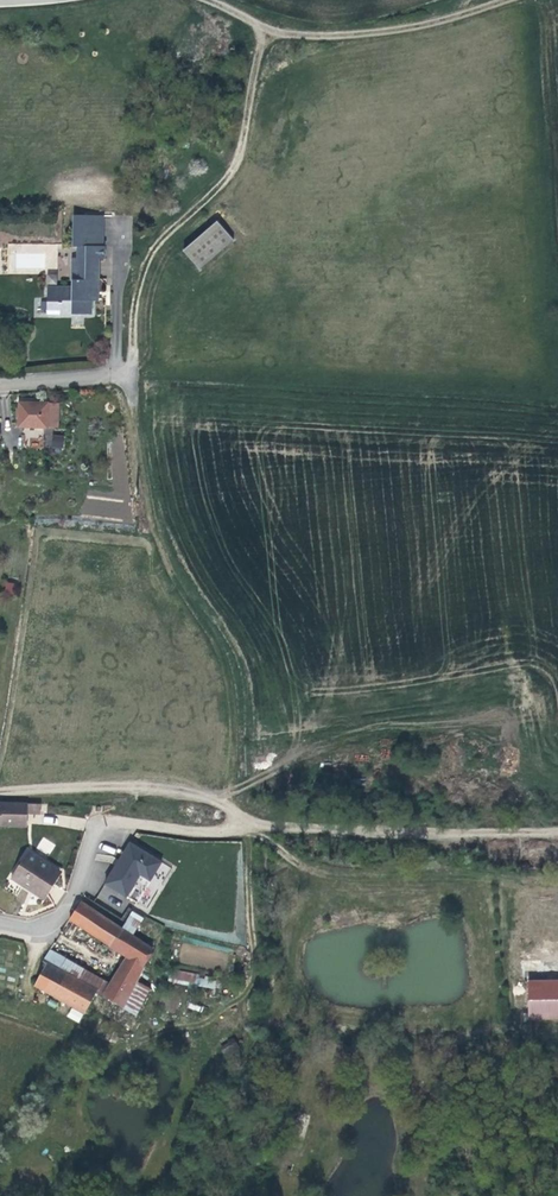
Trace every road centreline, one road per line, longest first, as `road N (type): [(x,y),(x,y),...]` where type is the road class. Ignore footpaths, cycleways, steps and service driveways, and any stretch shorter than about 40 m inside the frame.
road 1 (track): [(208,799),(241,789),(228,672),(153,525),(125,371),(131,321),(162,238),(224,180),(239,151),(270,23)]
road 2 (track): [(238,827),(557,834)]
road 3 (track): [(511,0),(340,36),(258,21),(204,0)]
road 4 (track): [(0,793),(171,790),(219,804),(238,827)]
road 5 (residential): [(98,827),(71,904),(25,925),(0,920)]
road 6 (track): [(238,827),(200,834),(130,819),(98,827)]
road 7 (residential): [(0,382),(125,371)]

